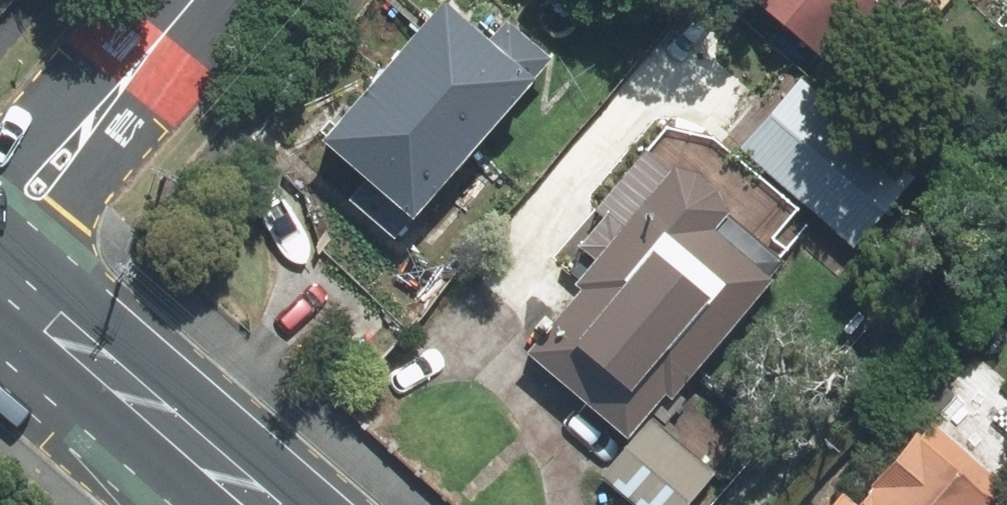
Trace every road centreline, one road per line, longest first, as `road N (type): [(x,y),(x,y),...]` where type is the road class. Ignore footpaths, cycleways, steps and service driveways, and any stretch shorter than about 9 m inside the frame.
road 1 (primary): [(261,504),(0,275)]
road 2 (residential): [(198,0),(0,214)]

